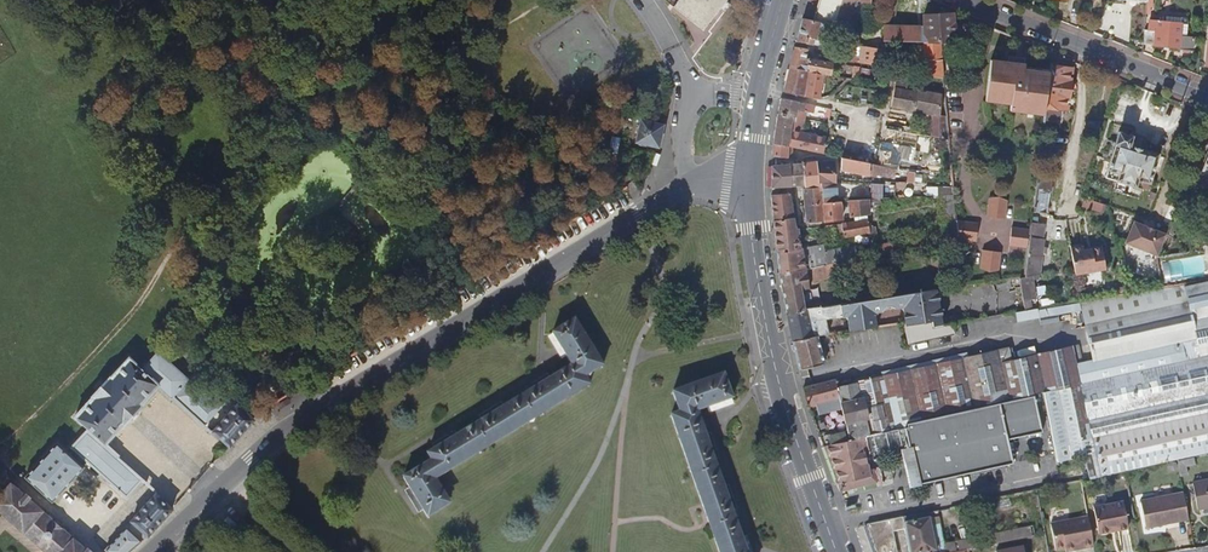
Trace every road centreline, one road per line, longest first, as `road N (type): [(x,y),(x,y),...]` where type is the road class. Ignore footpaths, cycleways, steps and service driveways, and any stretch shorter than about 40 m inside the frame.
road 1 (residential): [(748,175),(712,177),(668,196),(308,416),(152,551)]
road 2 (primary): [(837,551),(778,382),(748,175)]
road 3 (unclassified): [(967,0),(1207,95)]
road 4 (primary): [(748,175),(783,0)]

